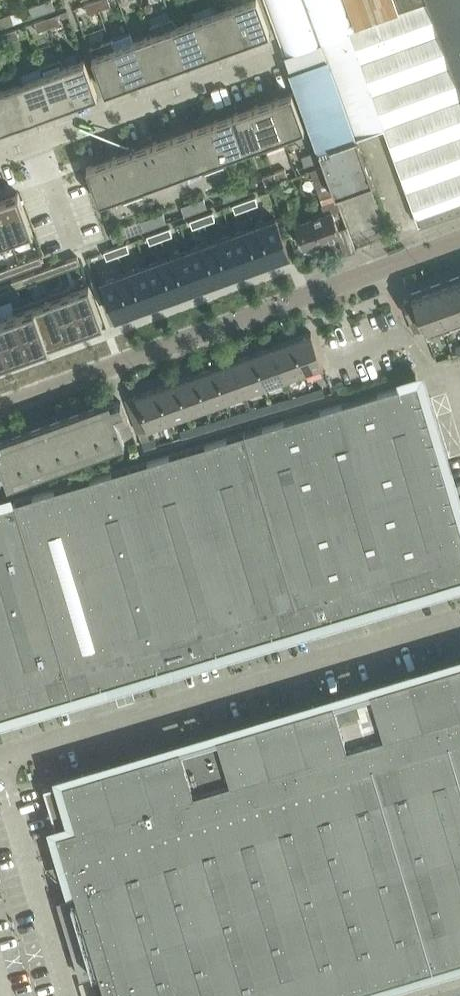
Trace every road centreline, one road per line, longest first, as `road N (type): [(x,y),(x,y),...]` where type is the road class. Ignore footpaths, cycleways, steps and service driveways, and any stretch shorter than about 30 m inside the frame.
road 1 (residential): [(0,405),(459,240)]
road 2 (unclassified): [(0,761),(459,623)]
road 3 (residential): [(0,157),(280,54)]

